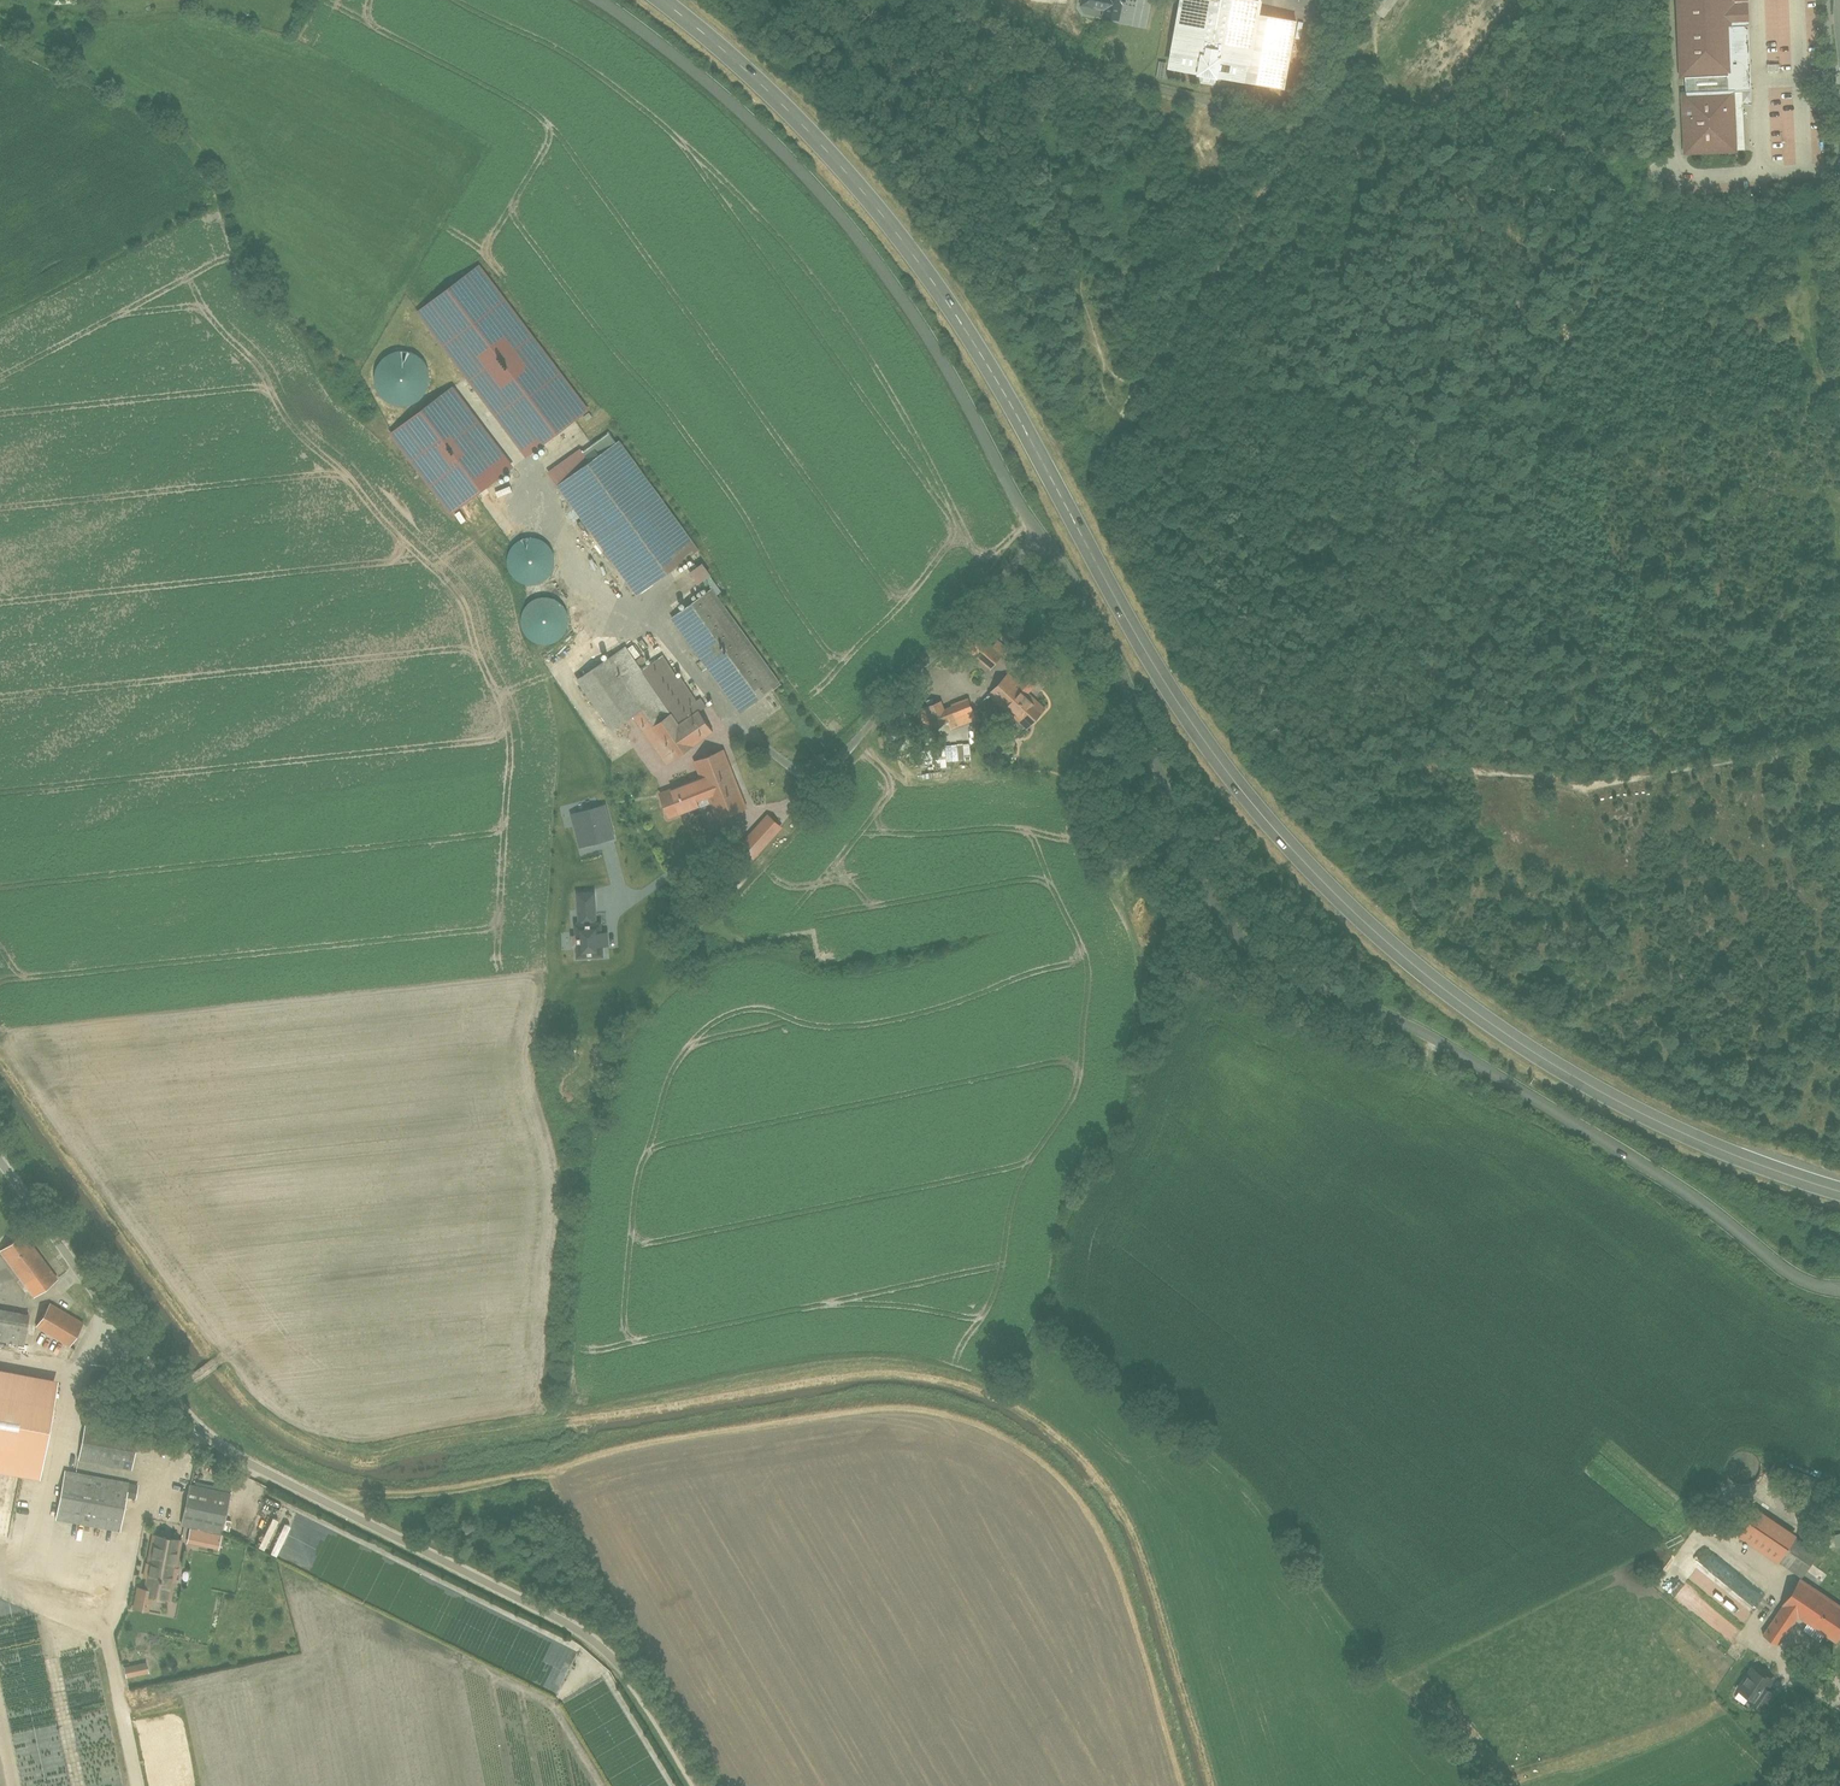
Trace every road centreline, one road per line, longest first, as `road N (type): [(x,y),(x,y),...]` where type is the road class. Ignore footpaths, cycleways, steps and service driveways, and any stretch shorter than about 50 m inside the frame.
road 1 (residential): [(606,0),(793,157),(934,340),(994,455),(1091,607),(1230,928),(1288,970),(1427,1032),(1682,1187),(1789,1274),(1839,1290)]
road 2 (primary): [(668,0),(799,116),(943,289),(1194,726),(1325,881),(1433,980),(1569,1072),(1705,1141),(1832,1190)]
road 3 (unclassified): [(698,1785),(637,1686),(582,1631),(207,1436),(127,1341),(0,1162)]

